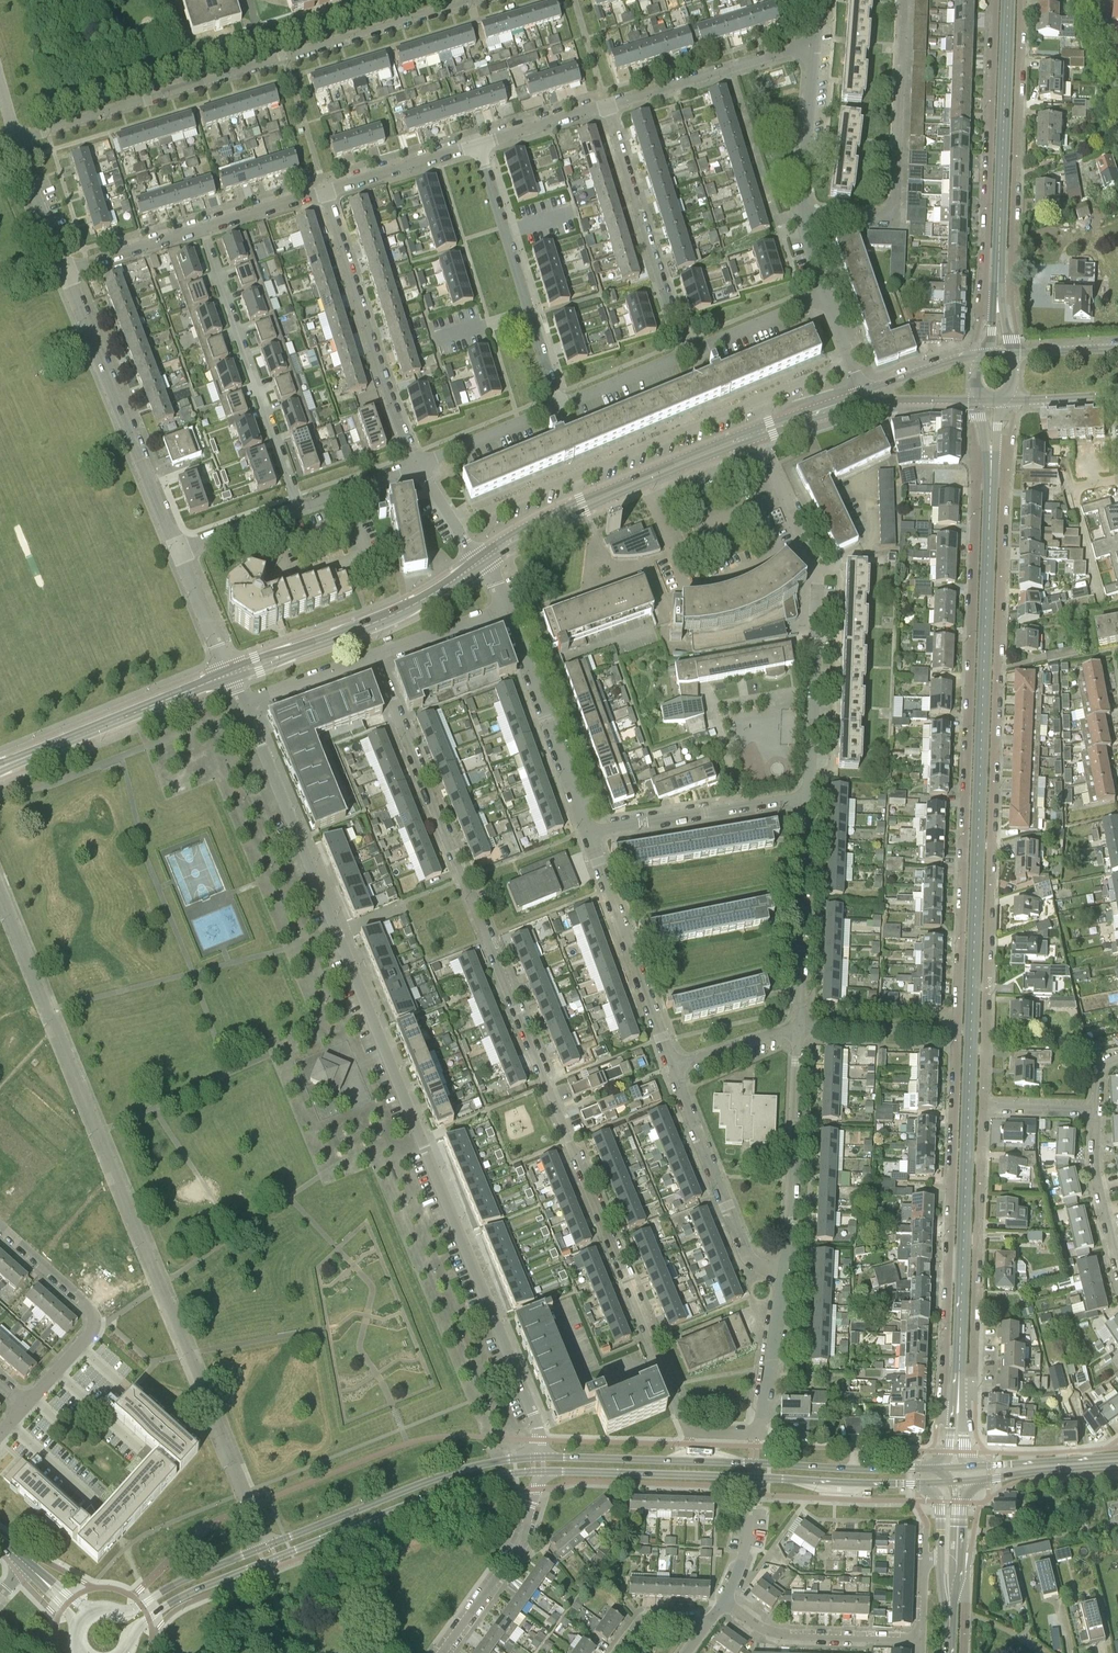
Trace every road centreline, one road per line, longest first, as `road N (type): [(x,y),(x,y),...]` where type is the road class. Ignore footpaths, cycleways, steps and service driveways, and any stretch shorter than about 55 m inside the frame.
road 1 (tertiary): [(958,1400),(991,443)]
road 2 (residential): [(690,1431),(373,656)]
road 3 (residential): [(539,1457),(536,1423),(243,702)]
road 4 (residential): [(265,1548),(0,898)]
road 5 (residential): [(985,1105),(1008,459),(991,443)]
road 6 (residential): [(991,443),(975,459),(955,1033)]
road 7 (residential): [(16,140),(463,0)]
road 8 (primary): [(126,1652),(134,1628),(189,1593),(446,1490),(539,1472)]
road 9 (residential): [(852,362),(457,527)]
road 10 (primary): [(937,1468),(539,1457)]
road 11 (residential): [(955,1033),(943,1406),(952,1421)]
road 12 (residential): [(764,452),(649,498),(684,589),(806,542)]
road 13 (residential): [(998,311),(1013,298),(1023,0)]
road 14 (residential): [(993,0),(982,295),(998,311)]
road 15 (tertiary): [(998,311),(1008,0)]
road 16 (tertiary): [(480,560),(537,525),(756,434)]
road 17 (residential): [(182,550),(64,271)]
road 18 (residential): [(958,1400),(973,1386),(985,1105)]
road 19 (residential): [(806,217),(876,217),(893,205),(901,0)]
road 20 (residential): [(297,506),(204,229)]
road 21 (primary): [(539,1457),(465,1468),(265,1548)]
road 22 (residential): [(414,465),(324,191)]
road 23 (tertiary): [(231,674),(395,613),(480,560)]
road 24 (residential): [(479,144),(559,405)]
road 25 (residential): [(688,350),(608,107)]
road 26 (residential): [(810,796),(816,574),(806,542)]
road 27 (residential): [(674,1067),(588,830)]
road 28 (tertiary): [(0,768),(231,674)]
road 29 (residential): [(786,1267),(797,1026)]
road 30 (residential): [(786,1267),(763,1263),(744,1241),(674,1067)]
road 31 (residential): [(588,830),(508,610)]
road 32 (residential): [(690,1431),(761,1428),(786,1267)]
road 33 (residential): [(797,1026),(810,796)]
road 34 (residential): [(588,830),(810,796)]
road 35 (residential): [(608,107),(817,43)]
road 36 (primary): [(539,1472),(753,1478)]
road 37 (residential): [(441,1652),(516,1550),(539,1472)]
road 38 (residential): [(918,1639),(788,1633),(725,1599)]
road 39 (primary): [(265,1548),(127,1614),(85,1618)]
road 40 (residential): [(806,217),(817,43)]
road 41 (primary): [(753,1478),(919,1483)]
road 42 (residential): [(324,191),(479,144)]
road 43 (residential): [(955,1033),(797,1026)]
road 44 (residential): [(414,465),(559,405)]
road 45 (residential): [(1097,1110),(1101,1183),(1117,1259)]
road 46 (residential): [(688,350),(826,294)]
road 47 (residential): [(64,271),(204,229)]
road 48 (residential): [(373,656),(508,610)]
road 49 (residential): [(559,405),(688,350)]
road 50 (primary): [(978,1480),(1117,1467)]
road 51 (residential): [(64,271),(16,140)]
road 52 (residential): [(243,702),(373,656)]
road 53 (primary): [(1117,1456),(981,1466)]
road 54 (residential): [(479,144),(608,107)]
road 55 (residential): [(231,674),(182,550)]
road 56 (residential): [(797,1026),(674,1067)]
road 57 (residential): [(0,1226),(94,1314)]
road 58 (residential): [(204,229),(324,191)]
road 59 (residential): [(725,1599),(748,1536),(753,1478)]
road 60 (residential): [(297,506),(414,465)]
road 61 (residential): [(182,550),(297,506)]
road 62 (tertiary): [(981,362),(948,363),(866,397)]

